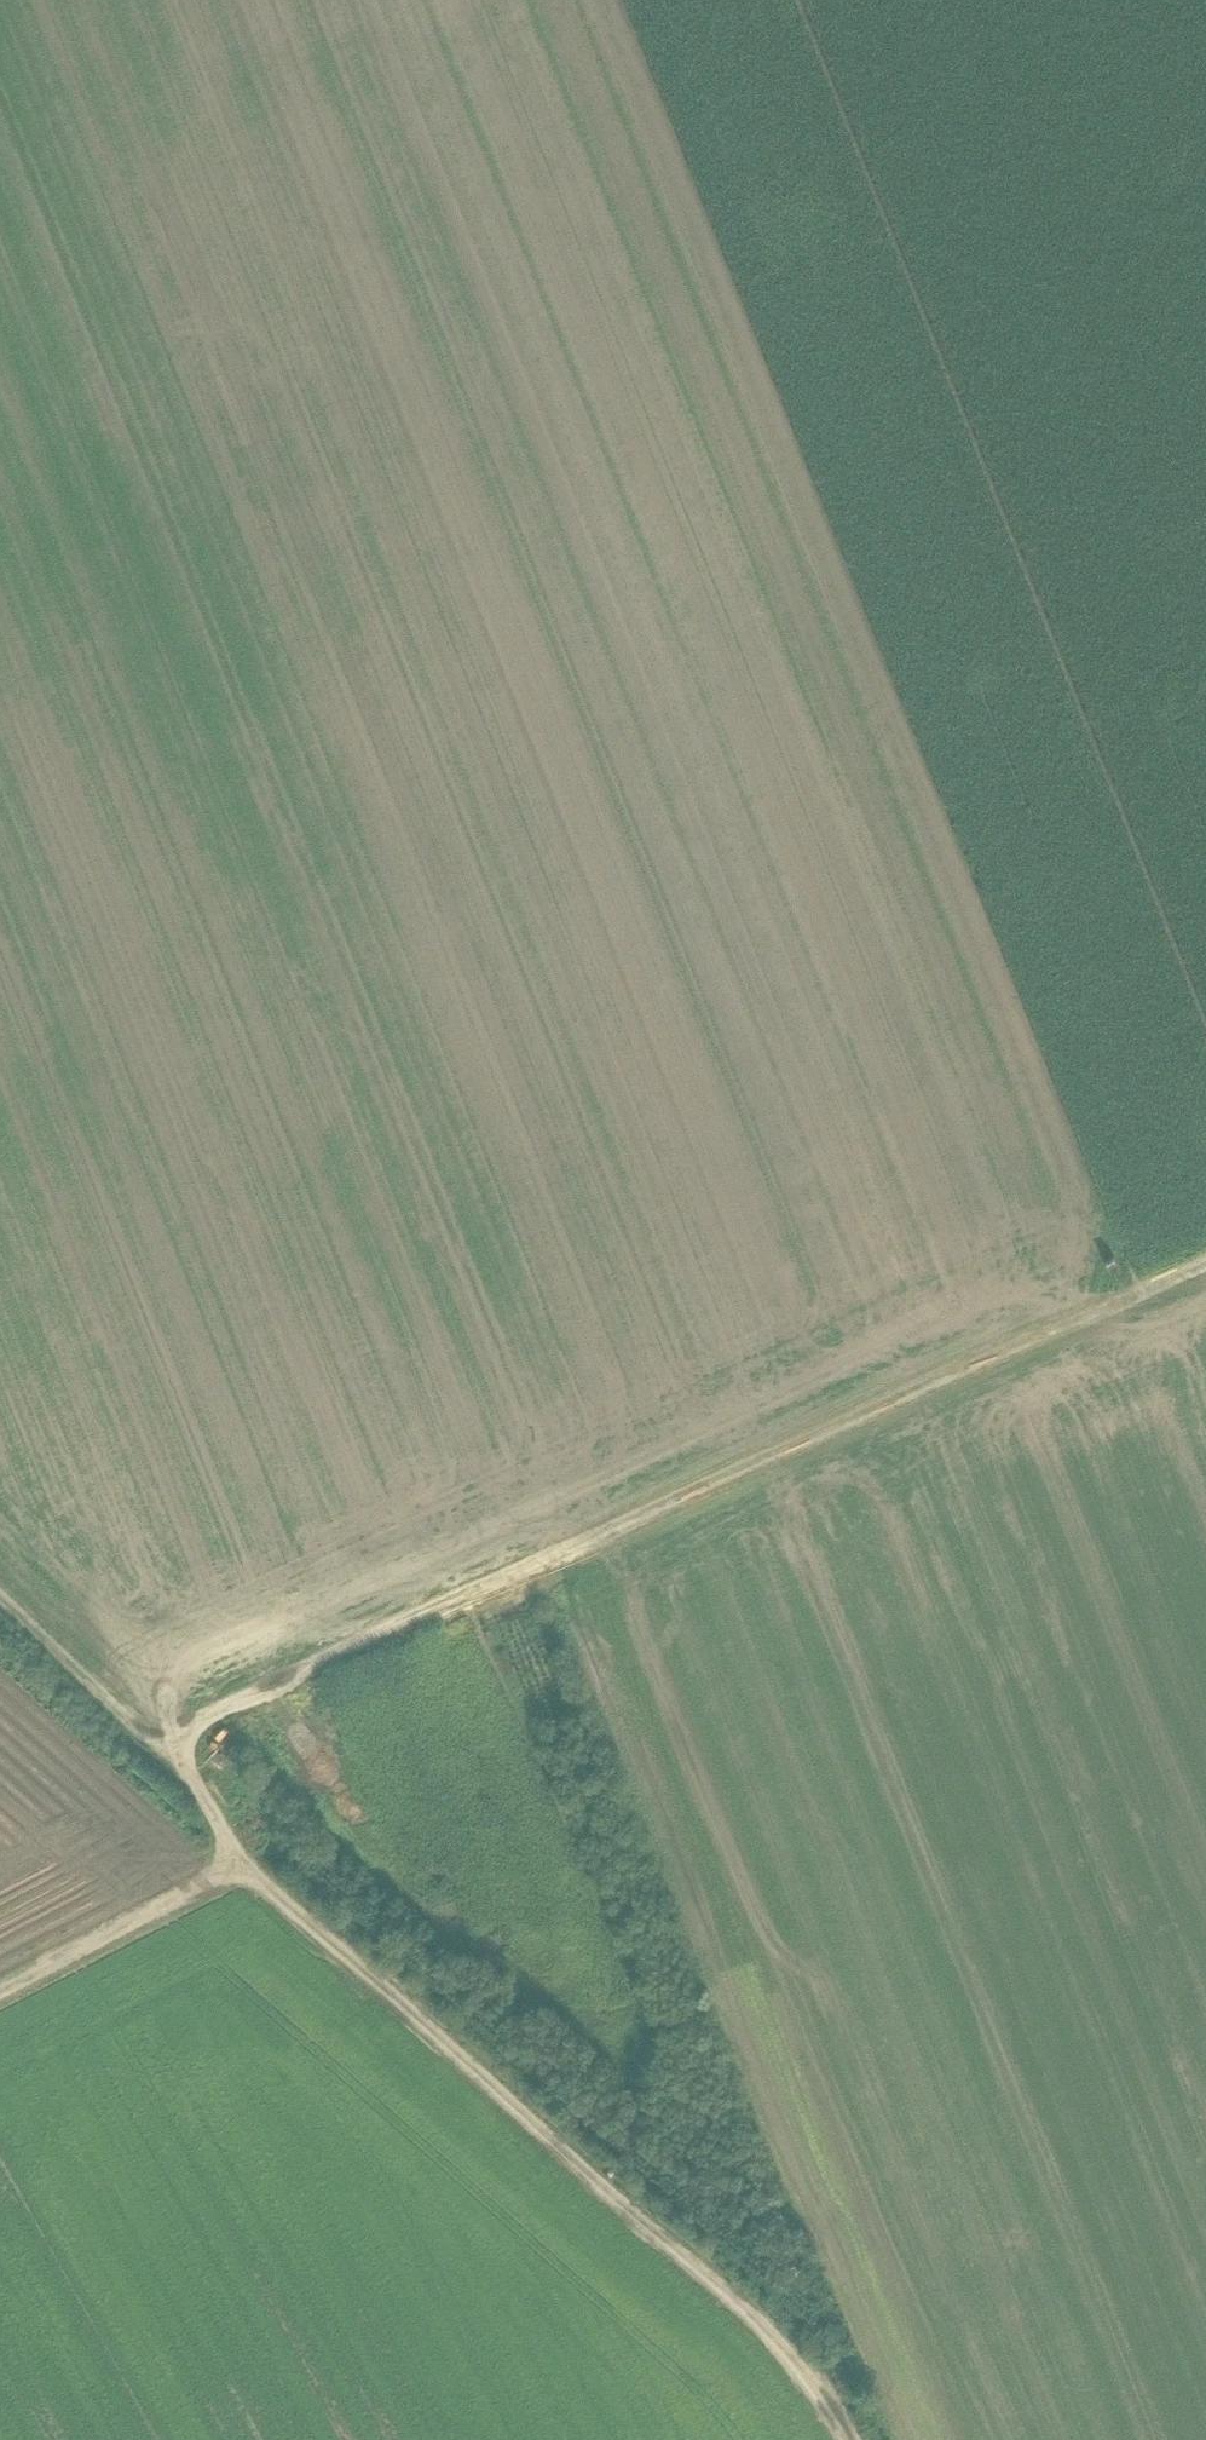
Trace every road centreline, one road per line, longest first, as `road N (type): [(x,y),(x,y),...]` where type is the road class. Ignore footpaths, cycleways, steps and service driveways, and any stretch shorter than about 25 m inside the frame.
road 1 (track): [(244,1861),(841,2386),(868,2439)]
road 2 (track): [(244,1861),(0,1630)]
road 3 (track): [(0,1990),(244,1861)]

